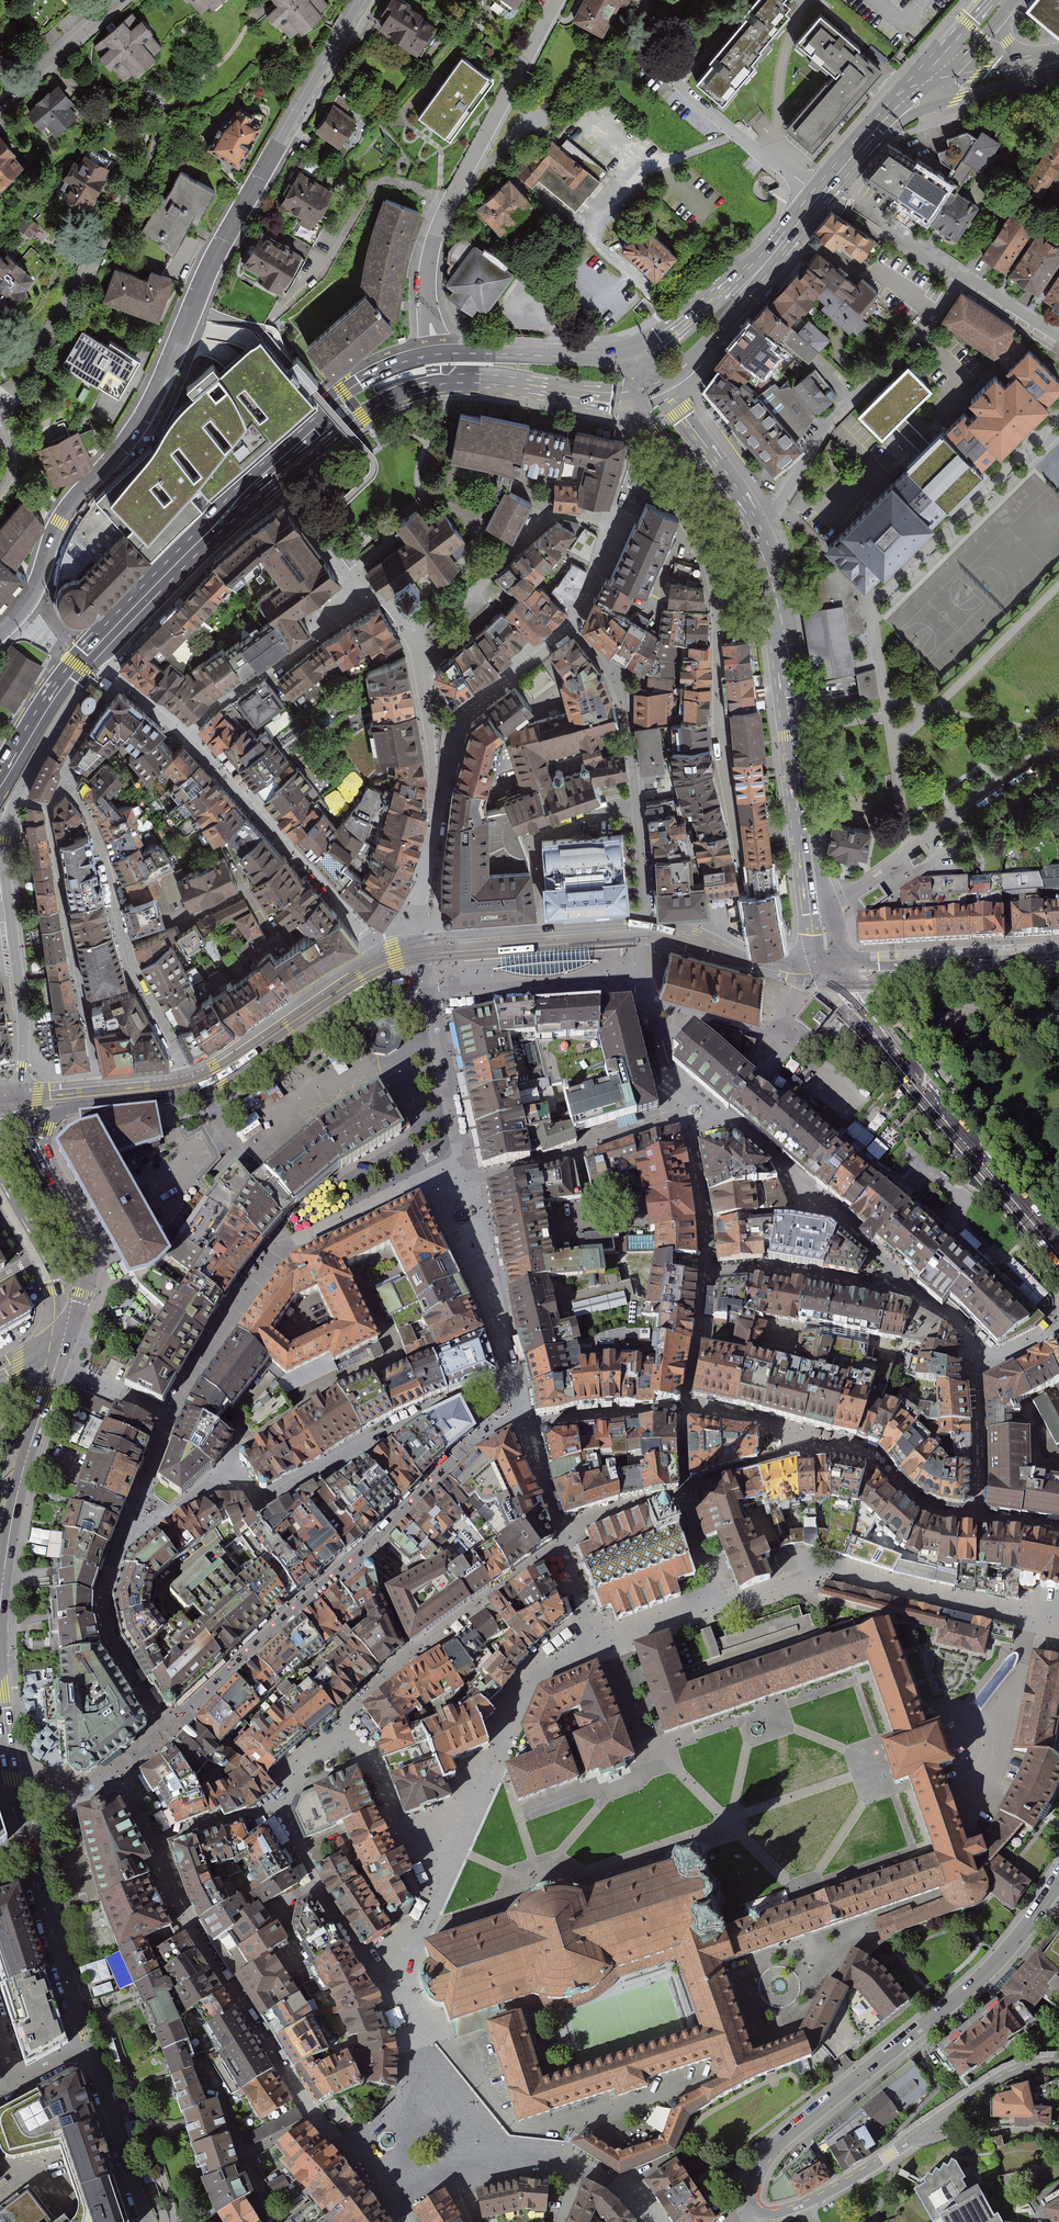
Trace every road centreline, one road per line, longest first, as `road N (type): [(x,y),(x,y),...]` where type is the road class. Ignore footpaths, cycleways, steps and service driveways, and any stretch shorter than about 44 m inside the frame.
road 1 (tertiary): [(0,629),(30,597),(70,507),(142,419),(217,249),(361,0)]
road 2 (residential): [(12,1781),(78,1796),(111,1770),(184,1926),(331,2147),(402,2214)]
road 3 (residential): [(1058,1883),(981,1977),(777,2143),(756,2176),(758,2210)]
road 4 (residential): [(558,0),(435,237),(428,285),(436,354)]
road 5 (secondary): [(819,975),(1058,1253)]
road 6 (primary): [(318,437),(385,401),(443,384),(612,398),(652,391)]
road 7 (residential): [(964,276),(937,315),(824,428),(782,503),(751,530)]
road 8 (residential): [(717,1601),(837,1573),(1032,1620)]
road 9 (residential): [(159,138),(92,264),(0,407)]
road 10 (secondary): [(18,1103),(23,1025),(4,873),(16,799)]
road 11 (primary): [(816,915),(778,615)]
road 12 (residential): [(816,915),(1058,741)]
road 13 (residential): [(560,1539),(356,1704),(345,1735)]
road 14 (residential): [(371,942),(184,733)]
road 15 (secondary): [(63,1339),(24,1465),(0,1605)]
road 16 (residential): [(718,620),(718,723),(742,888)]
road 17 (residential): [(450,1847),(520,1695),(540,1672),(600,1646)]
road 18 (primary): [(90,653),(276,471)]
road 19 (residential): [(410,634),(474,592),(540,524),(584,514),(620,524)]
road 20 (residential): [(717,1601),(682,1492),(560,1539)]
road 21 (primary): [(819,975),(1058,963)]
road 22 (residential): [(434,808),(457,721),(568,628)]
road 23 (residential): [(188,1085),(385,965)]
road 24 (residential): [(359,598),(184,733)]
road 25 (residential): [(422,956),(642,939)]
road 26 (residential): [(818,196),(648,59)]
road 27 (tertiary): [(91,2048),(28,1847)]
road 28 (residential): [(568,628),(617,686),(634,815)]
road 29 (residential): [(718,620),(708,559),(679,506),(646,495),(628,505),(620,524)]
road 30 (primary): [(634,351),(436,354)]
road 31 (residential): [(634,815),(571,823),(530,842),(539,930)]
road 32 (residential): [(80,999),(47,805)]
road 33 (residential): [(345,1735),(305,1765),(274,1810),(315,1892)]
road 34 (tertiary): [(147,2221),(91,2048)]
road 35 (secondary): [(652,391),(688,367),(756,287),(768,260)]
road 36 (residential): [(434,808),(432,741),(410,634)]
road 37 (primary): [(751,530),(652,391)]
road 38 (residential): [(122,941),(89,824),(64,784)]
road 39 (secondary): [(768,260),(634,351)]
road 40 (residential): [(450,1847),(401,1824),(372,1761),(345,1735)]
road 41 (residential): [(917,2136),(1002,2077),(1058,2064)]
road 42 (secondary): [(818,196),(925,80)]
road 43 (residential): [(0,101),(117,0)]
road 44 (residential): [(399,1992),(450,1847)]
road 45 (primary): [(436,354),(348,391),(321,418),(318,437)]
road 46 (secondary): [(16,799),(80,692),(78,666)]
road 47 (residential): [(399,1992),(423,2068),(459,2122)]
road 48 (primary): [(0,787),(78,666)]
road 49 (residential): [(917,2136),(988,2129),(1058,2134)]
road 50 (residential): [(1032,1620),(1000,1715),(970,1734)]
road 51 (residential): [(122,941),(245,889)]
road 52 (residential): [(315,1892),(361,1963),(399,1992)]
road 53 (residential): [(805,2204),(917,2136)]
road 54 (residential): [(600,1646),(717,1601)]
road 55 (secondary): [(1045,60),(969,85),(925,80)]
road 56 (residential): [(293,494),(359,598)]
road 57 (residential): [(117,676),(62,773),(64,784)]

